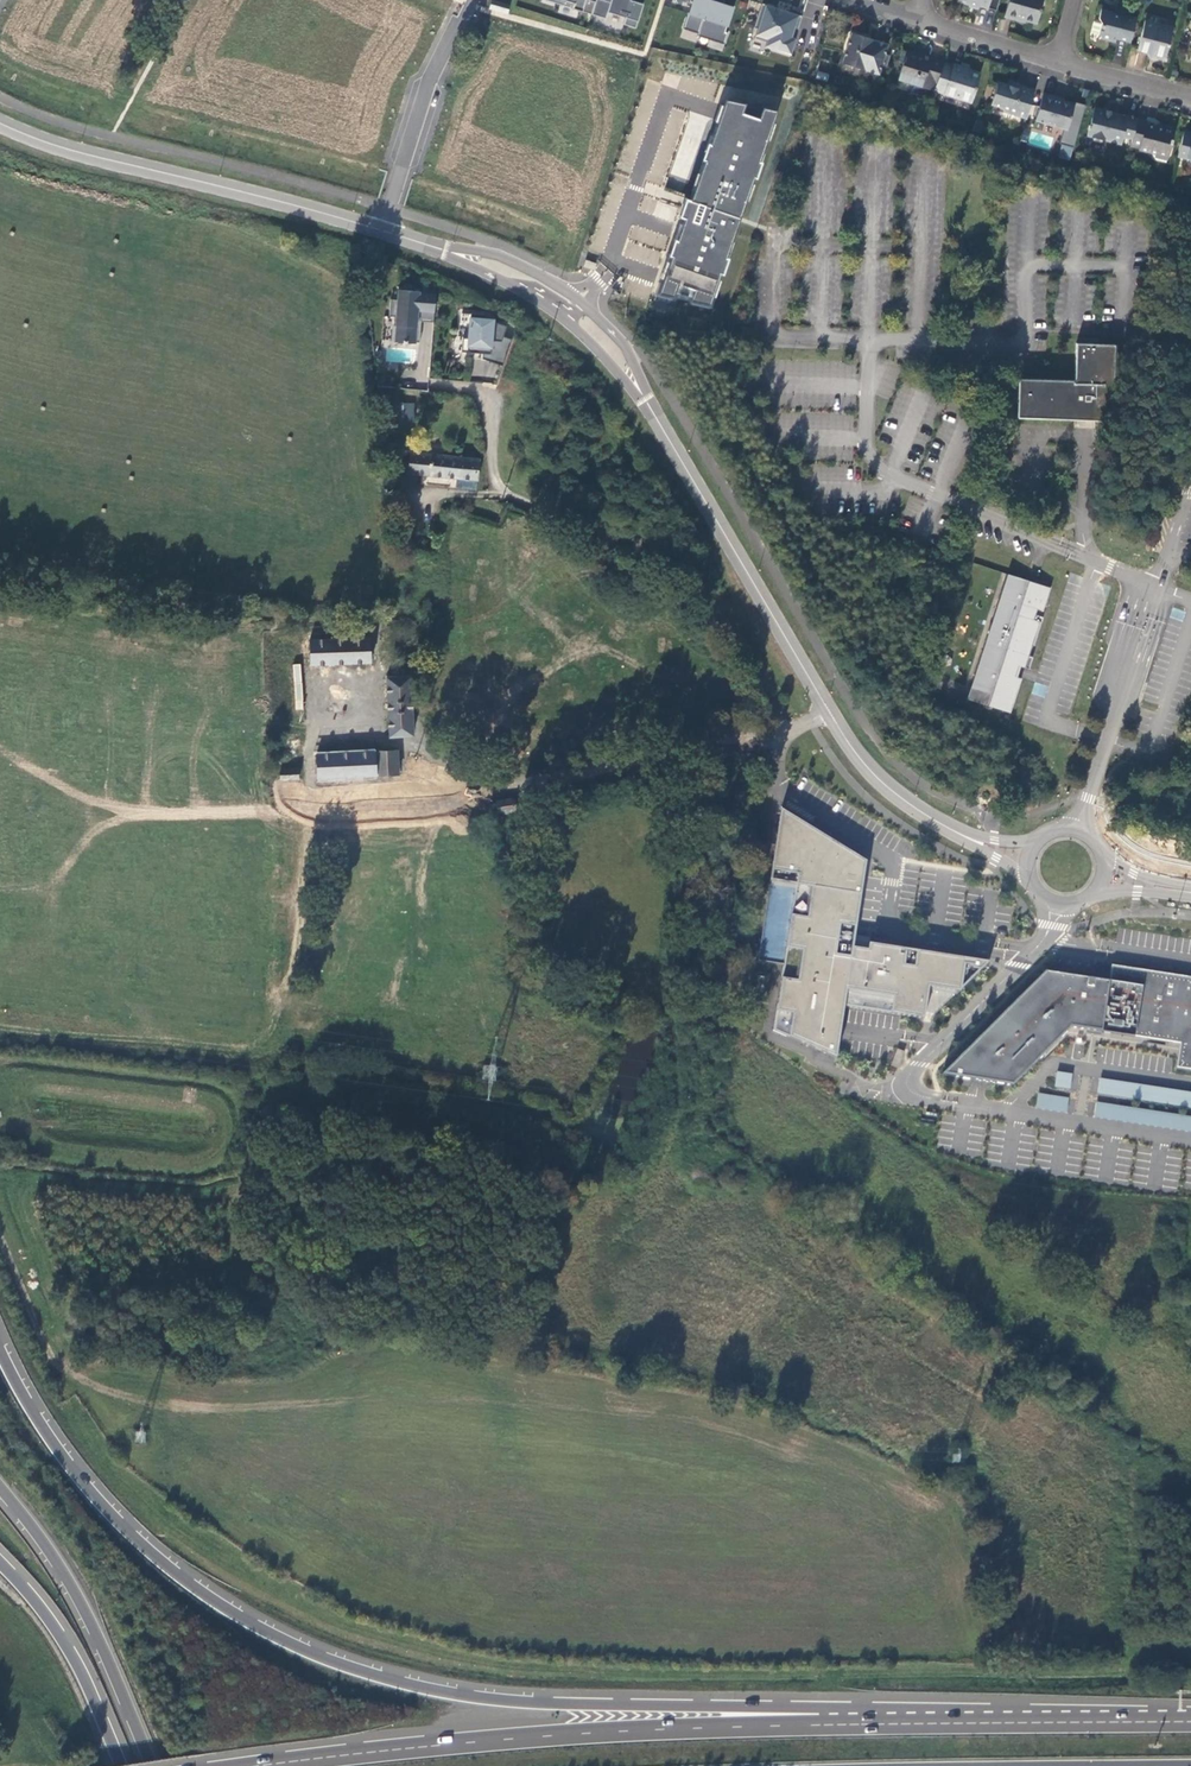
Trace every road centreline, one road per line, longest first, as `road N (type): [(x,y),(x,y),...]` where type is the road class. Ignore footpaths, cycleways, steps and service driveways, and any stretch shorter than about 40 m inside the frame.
road 1 (trunk): [(825,1725),(789,1711),(465,1696),(371,1674),(285,1642),(194,1585),(130,1533),(79,1480),(0,1349)]
road 2 (tertiary): [(388,232),(515,277),(613,354),(828,709)]
road 3 (trunk): [(825,1725),(568,1734),(258,1765)]
road 4 (unclassified): [(434,385),(489,391),(496,476),(507,493),(649,554),(697,585),(742,646),(776,731)]
road 5 (tertiary): [(0,123),(73,150),(388,232)]
road 6 (trunk): [(1190,1722),(825,1725)]
road 7 (unclassified): [(423,749),(521,782),(776,731)]
road 8 (trunk): [(0,1489),(57,1564),(152,1765)]
road 9 (residential): [(470,0),(432,74),(388,232)]
road 10 (trunk): [(125,1765),(69,1648),(0,1563)]
road 11 (track): [(736,739),(723,977)]
road 12 (tertiary): [(828,709),(871,770),(954,830)]
road 13 (track): [(63,1379),(0,1236)]
road 14 (residential): [(917,19),(1060,61)]
road 15 (residential): [(1060,61),(1190,96)]

